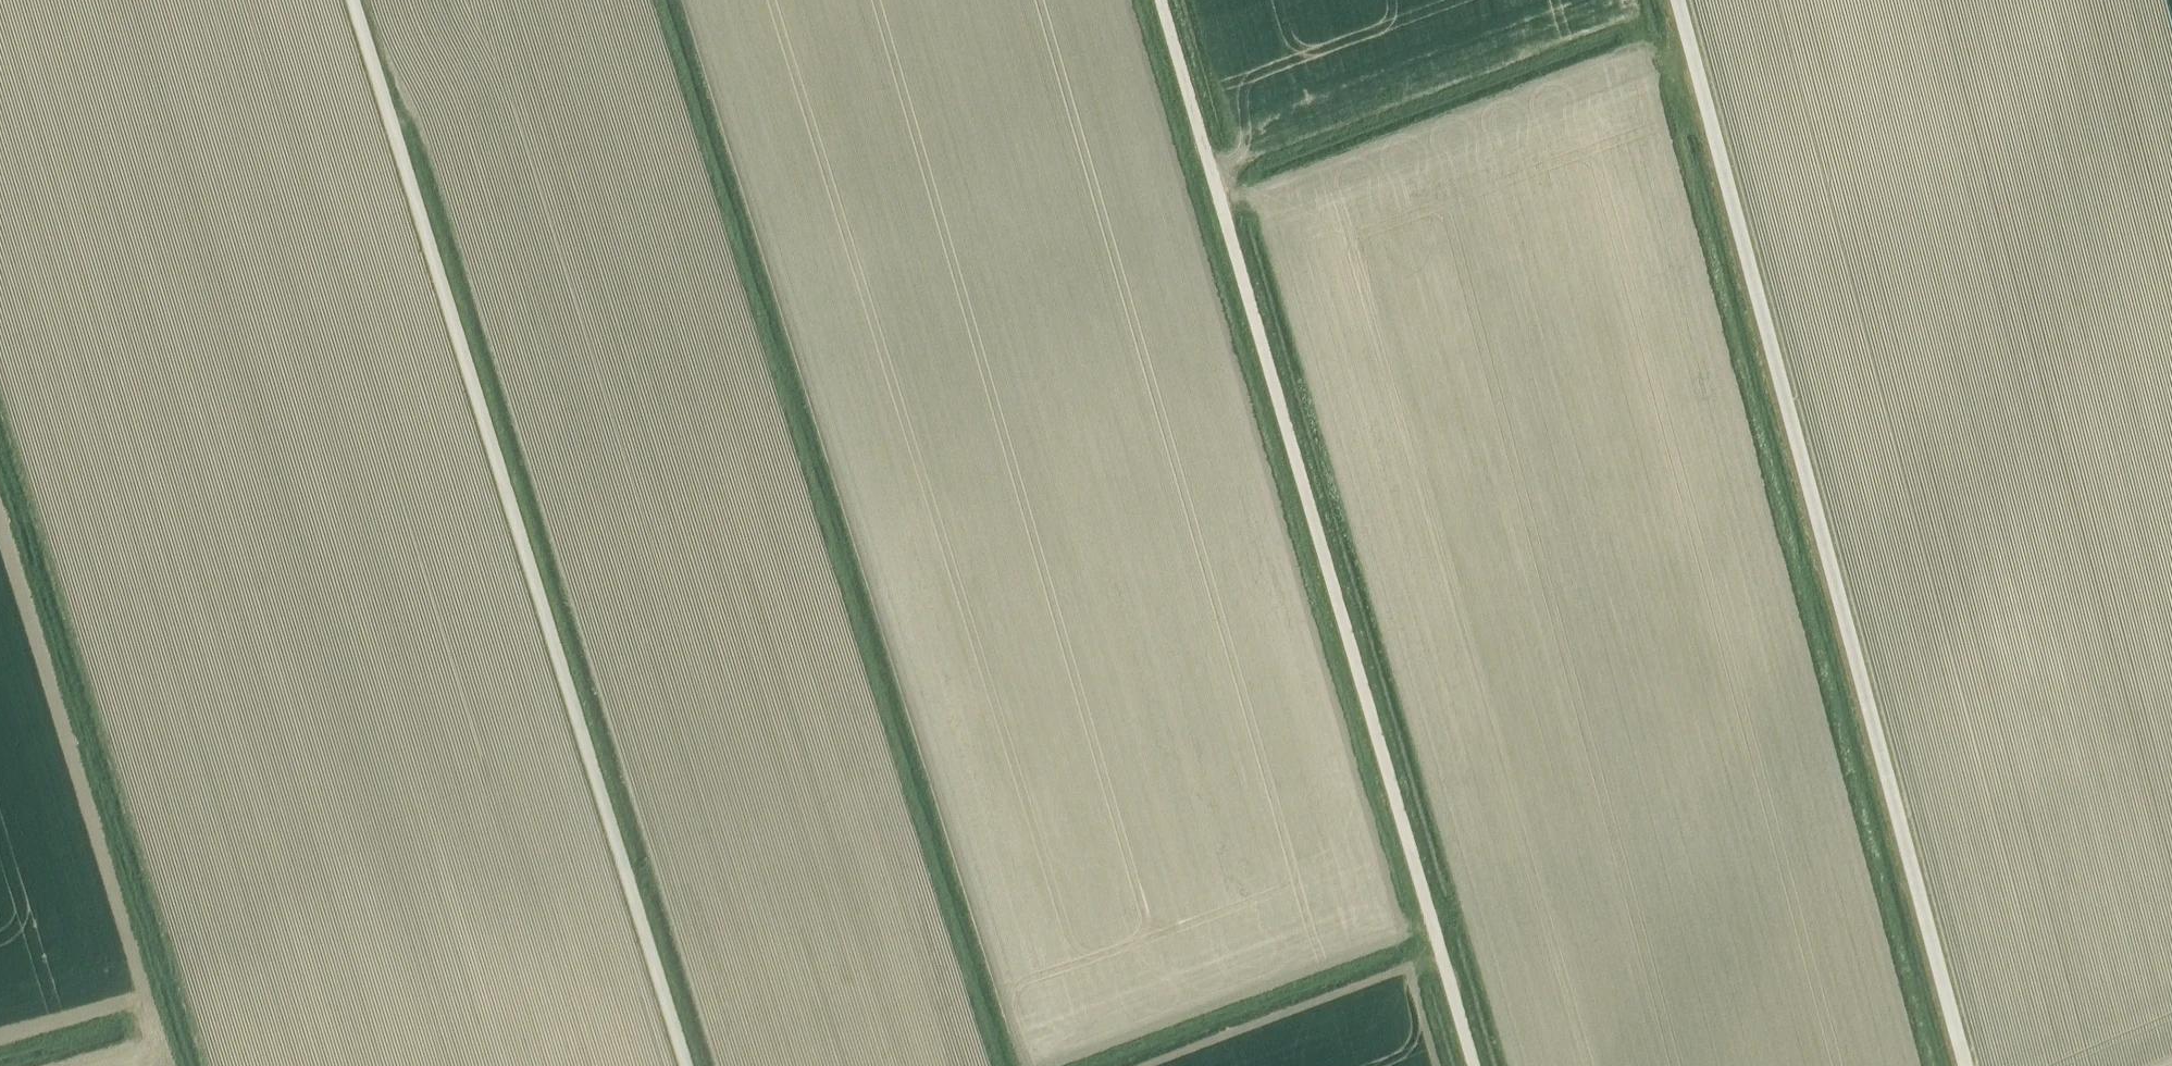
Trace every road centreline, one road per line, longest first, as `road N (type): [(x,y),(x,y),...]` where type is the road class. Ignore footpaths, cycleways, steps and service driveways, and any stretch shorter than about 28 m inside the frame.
road 1 (track): [(1159,0),(1476,1065)]
road 2 (track): [(1675,0),(1963,1065)]

